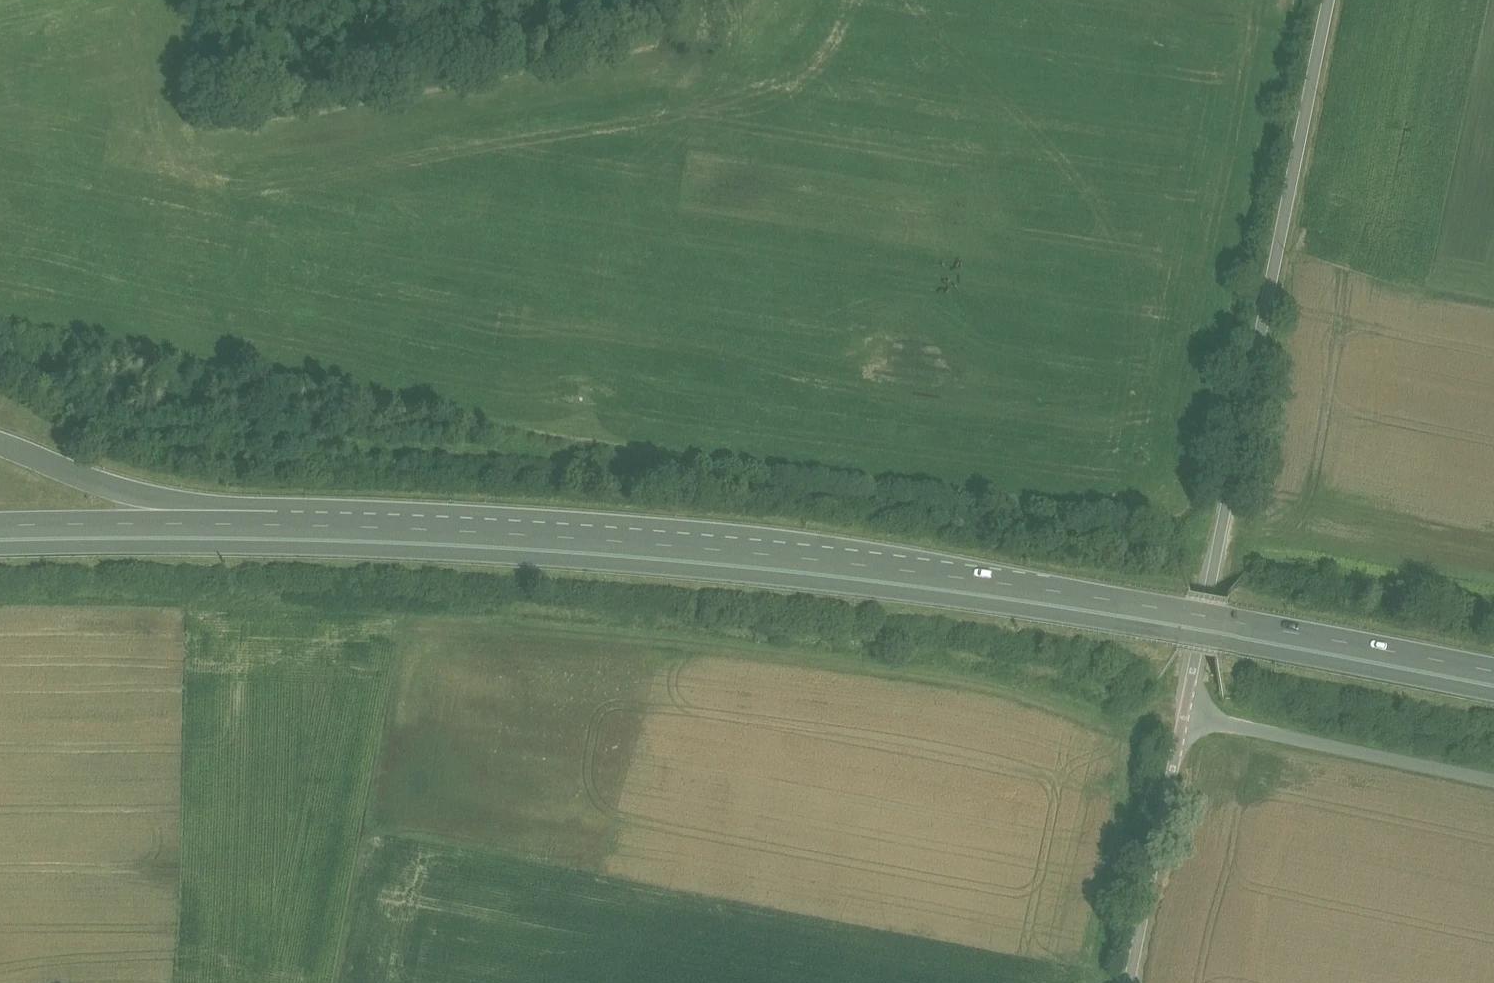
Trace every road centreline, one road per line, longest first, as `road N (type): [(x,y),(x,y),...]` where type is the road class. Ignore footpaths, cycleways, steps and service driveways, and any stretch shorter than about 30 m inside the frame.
road 1 (trunk): [(1493,676),(1015,588),(781,557),(277,526),(0,527)]
road 2 (unclassified): [(1188,722),(1213,567),(1333,0)]
road 3 (unclassified): [(1188,722),(1493,786)]
road 4 (unclassified): [(1133,982),(1188,722)]

